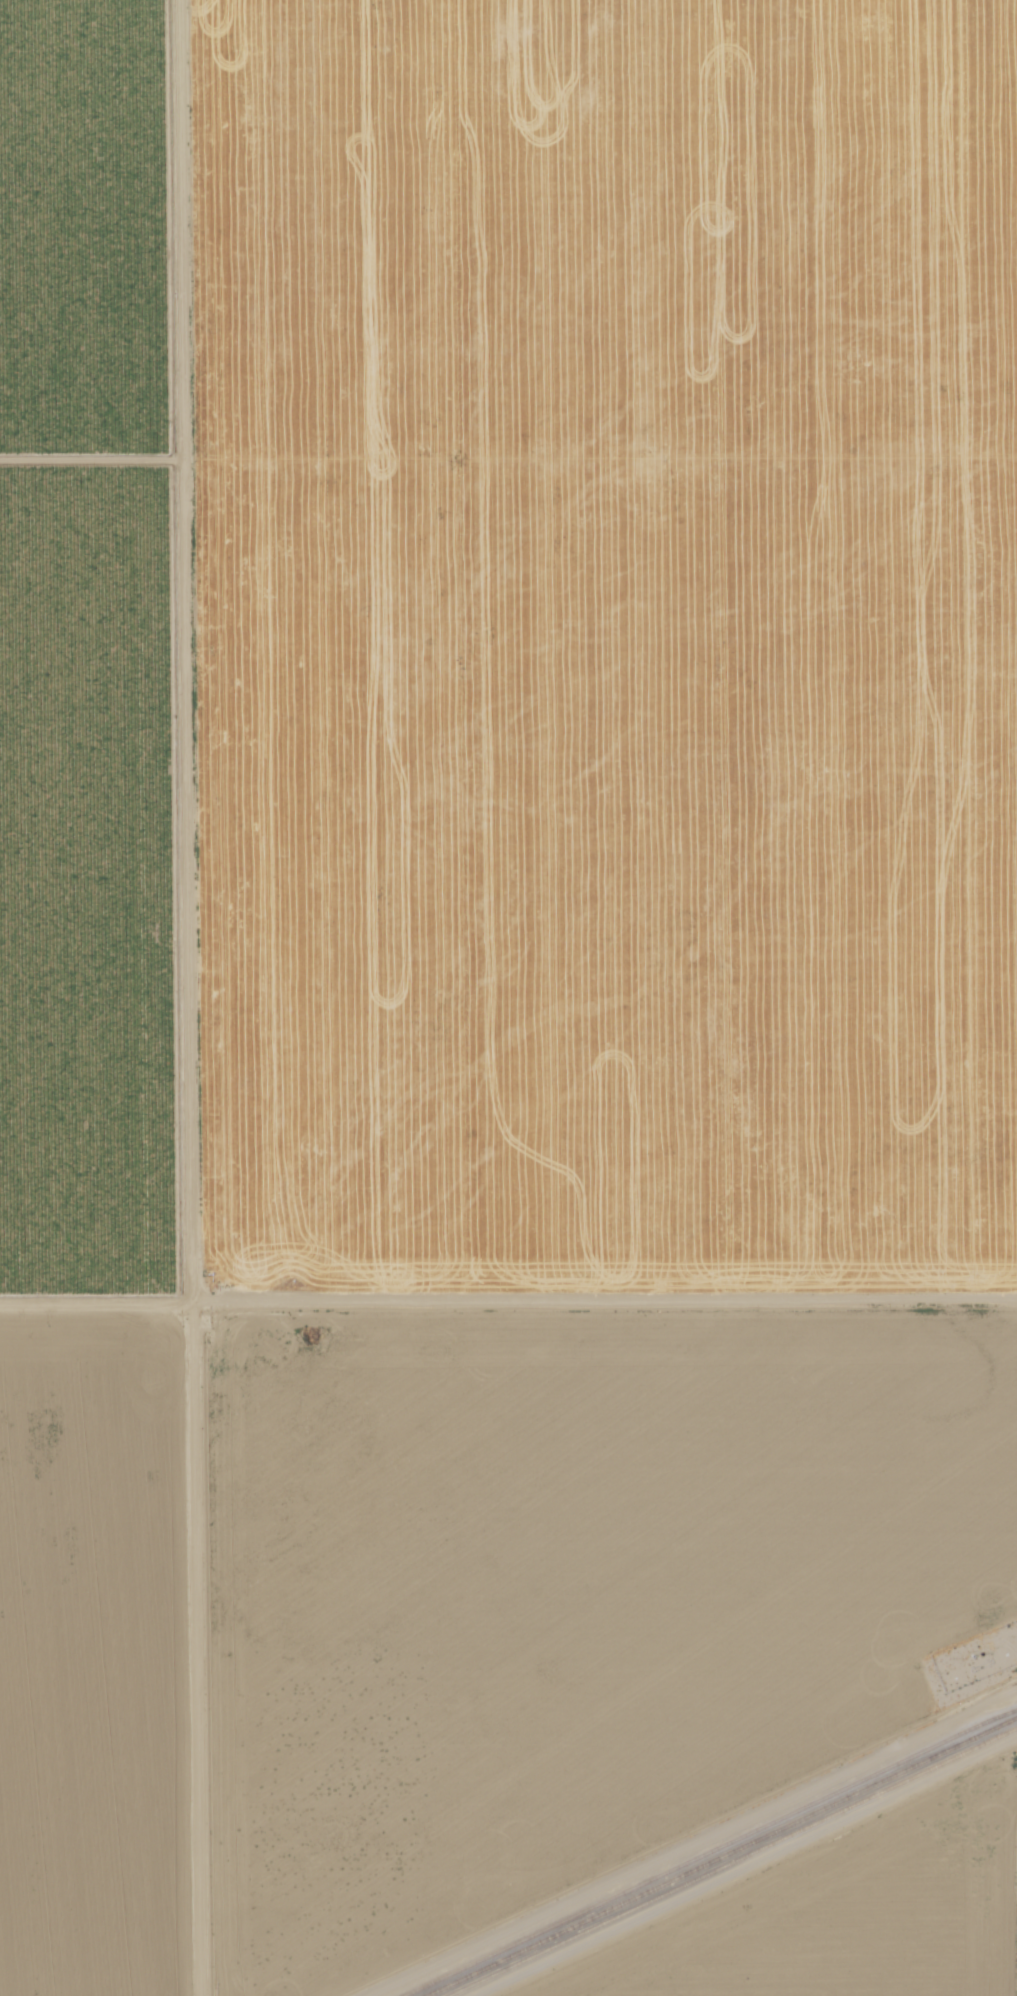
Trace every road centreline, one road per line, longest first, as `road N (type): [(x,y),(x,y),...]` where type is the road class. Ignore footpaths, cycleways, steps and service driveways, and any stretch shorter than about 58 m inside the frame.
road 1 (track): [(211,1276),(186,864),(182,0)]
road 2 (residential): [(223,1995),(213,1889),(211,1276)]

